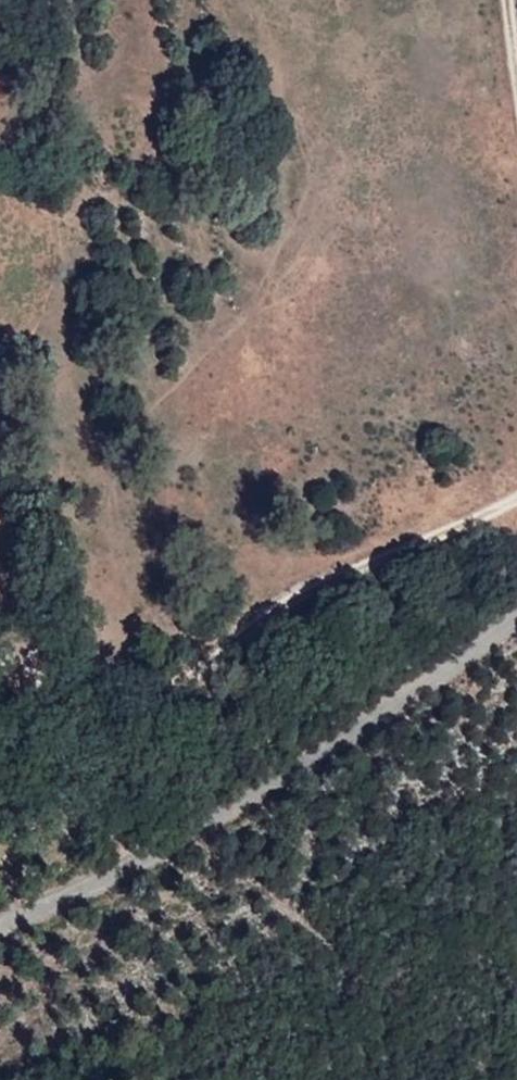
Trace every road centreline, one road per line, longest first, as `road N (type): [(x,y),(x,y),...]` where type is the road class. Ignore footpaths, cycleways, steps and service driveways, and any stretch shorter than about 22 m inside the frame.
road 1 (unclassified): [(0,933),(149,867),(459,676),(516,627)]

